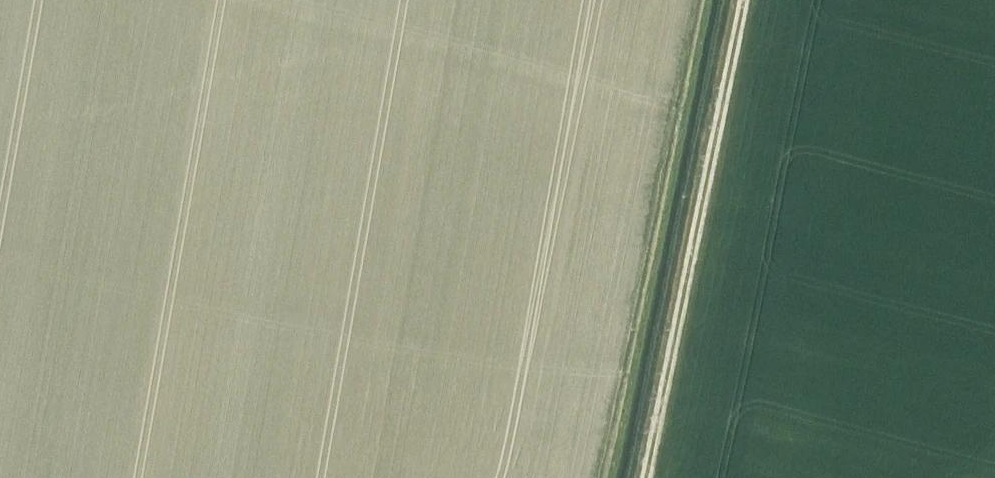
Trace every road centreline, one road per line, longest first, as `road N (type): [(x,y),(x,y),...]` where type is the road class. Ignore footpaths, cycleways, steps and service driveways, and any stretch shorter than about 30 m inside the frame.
road 1 (track): [(743,0),(645,477)]

